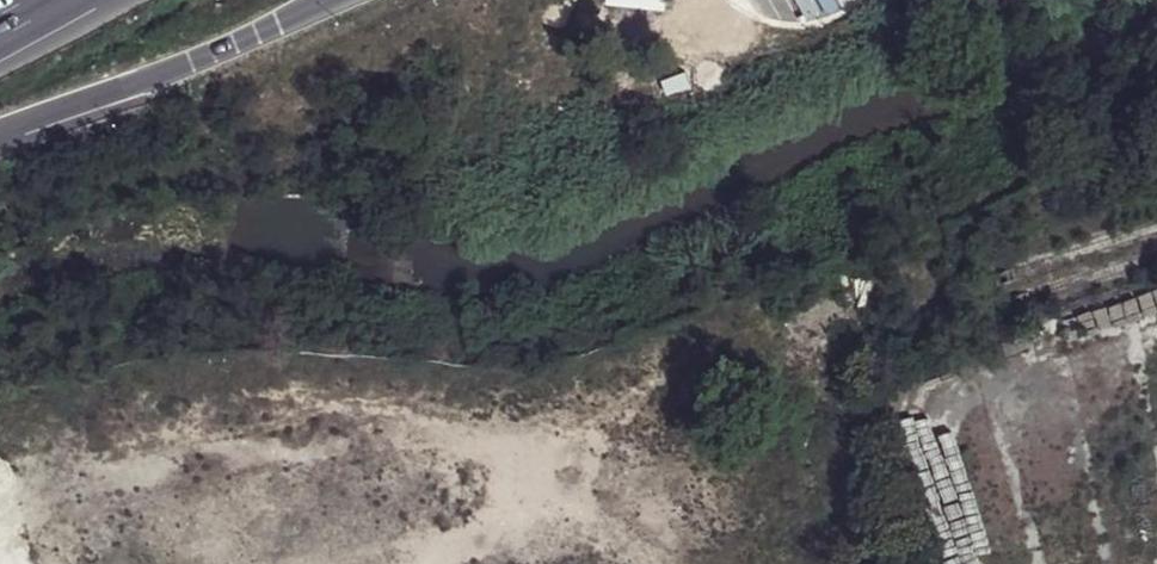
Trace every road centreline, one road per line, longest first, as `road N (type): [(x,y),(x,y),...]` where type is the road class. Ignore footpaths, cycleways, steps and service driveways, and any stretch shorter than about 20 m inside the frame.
road 1 (motorway): [(0,132),(250,41),(329,0)]

